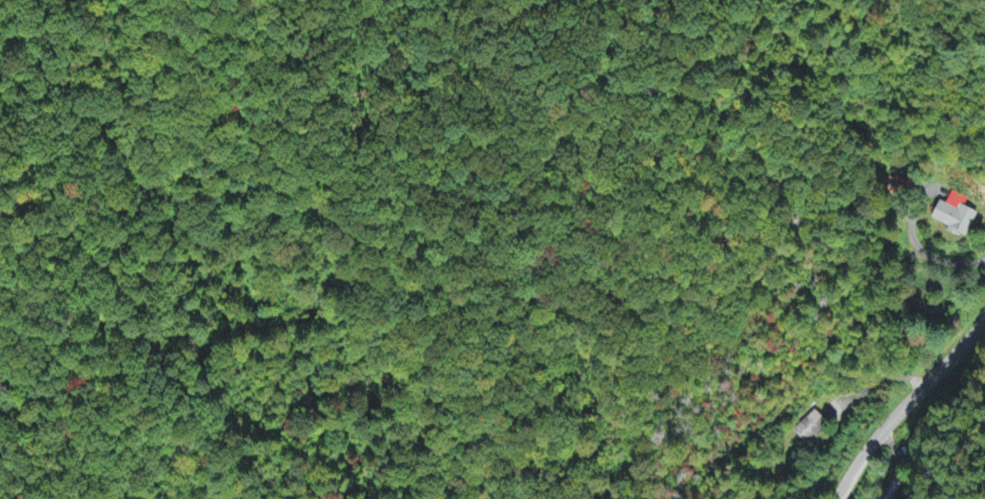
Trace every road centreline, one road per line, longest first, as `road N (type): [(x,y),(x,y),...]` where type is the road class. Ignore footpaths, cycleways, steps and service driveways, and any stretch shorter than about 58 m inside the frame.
road 1 (residential): [(839,498),(880,435),(984,320)]

